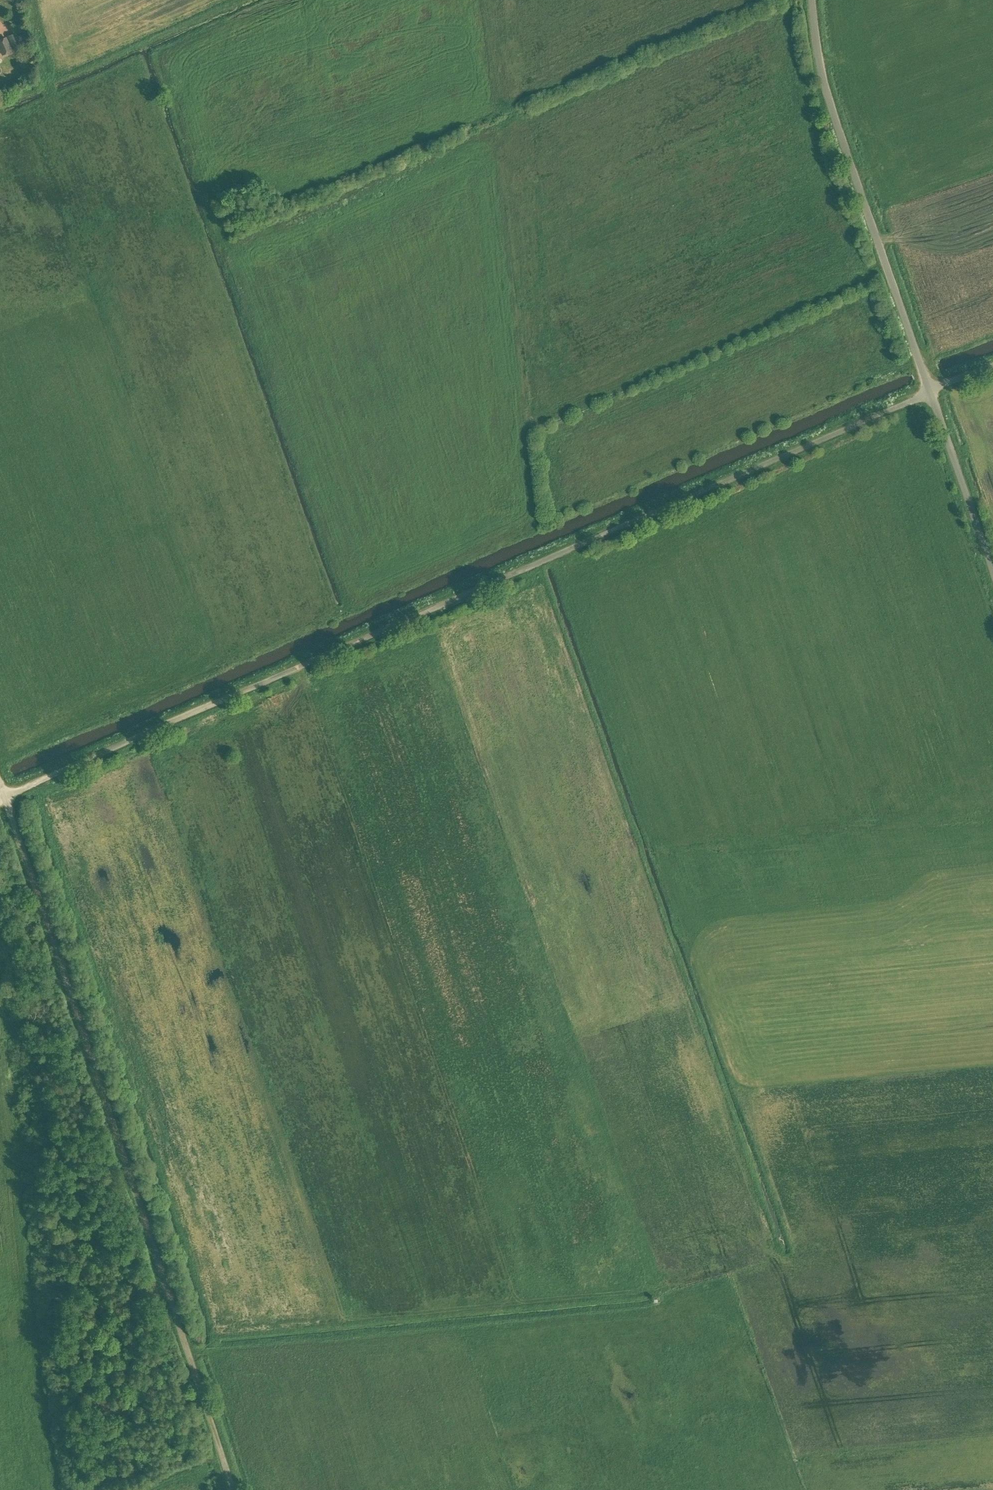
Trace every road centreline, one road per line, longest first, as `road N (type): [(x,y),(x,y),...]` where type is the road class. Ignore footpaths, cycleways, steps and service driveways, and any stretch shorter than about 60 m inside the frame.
road 1 (track): [(9,796),(992,367)]
road 2 (track): [(9,796),(236,1489)]
road 3 (unclassified): [(811,0),(825,87),(992,570)]

